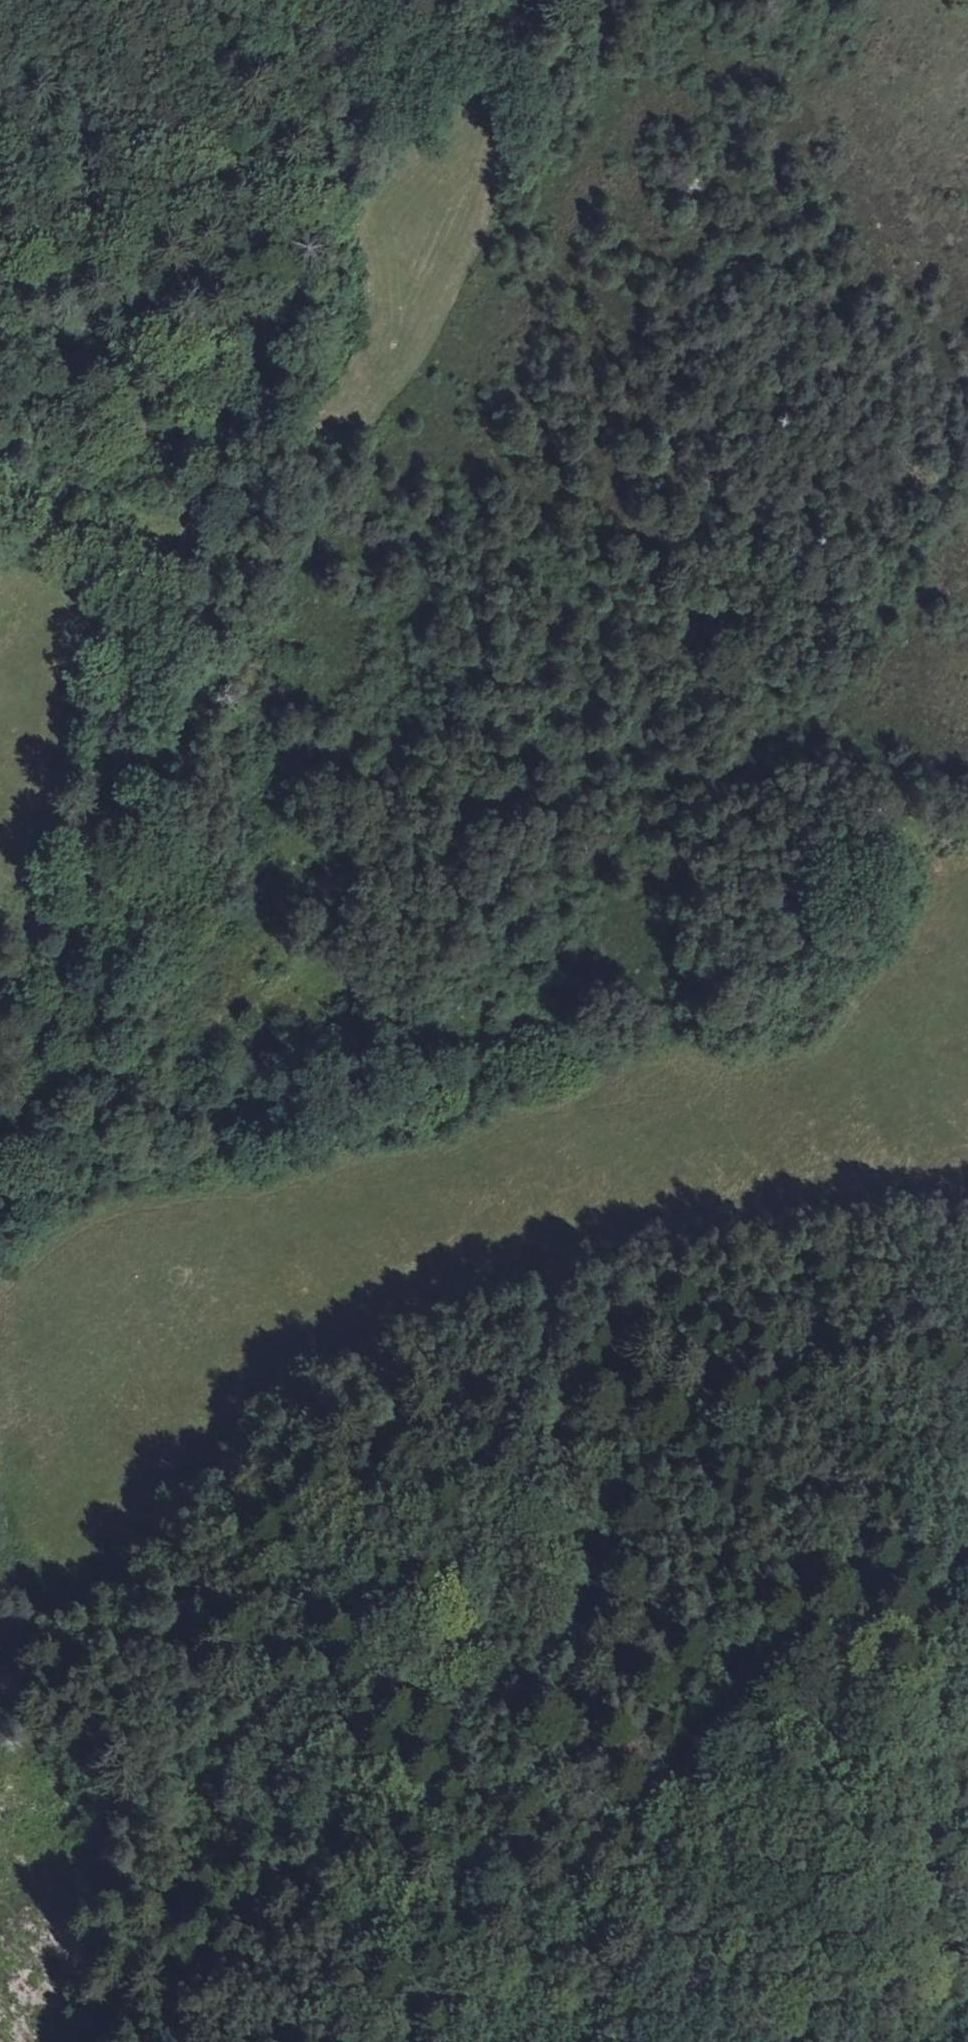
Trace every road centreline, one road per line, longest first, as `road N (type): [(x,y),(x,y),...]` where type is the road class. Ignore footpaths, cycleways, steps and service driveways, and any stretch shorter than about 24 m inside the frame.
road 1 (track): [(0,1119),(71,1002),(116,707),(228,470),(400,0)]

